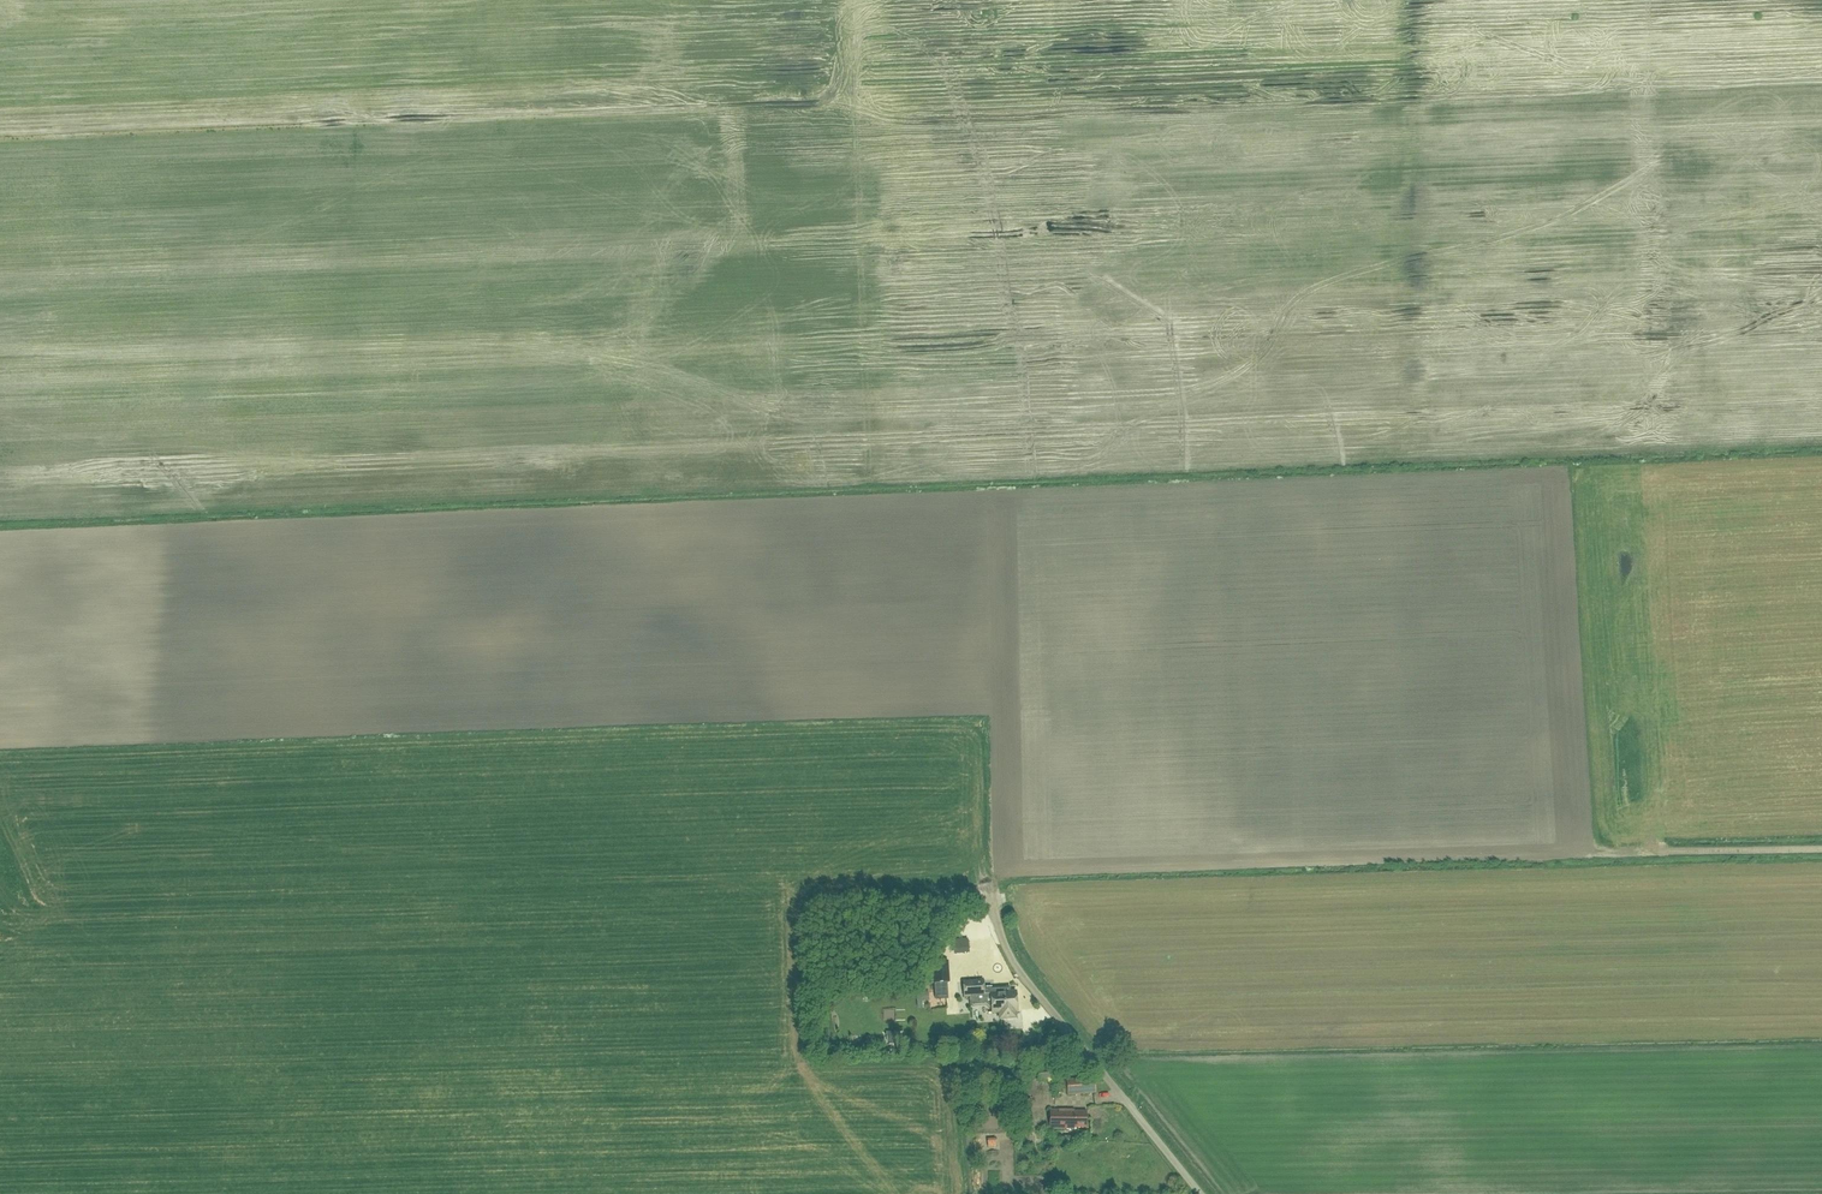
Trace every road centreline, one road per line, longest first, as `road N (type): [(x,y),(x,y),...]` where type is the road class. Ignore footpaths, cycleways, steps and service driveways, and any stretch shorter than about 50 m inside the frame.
road 1 (unclassified): [(1200,1193),(1023,976),(988,890)]

